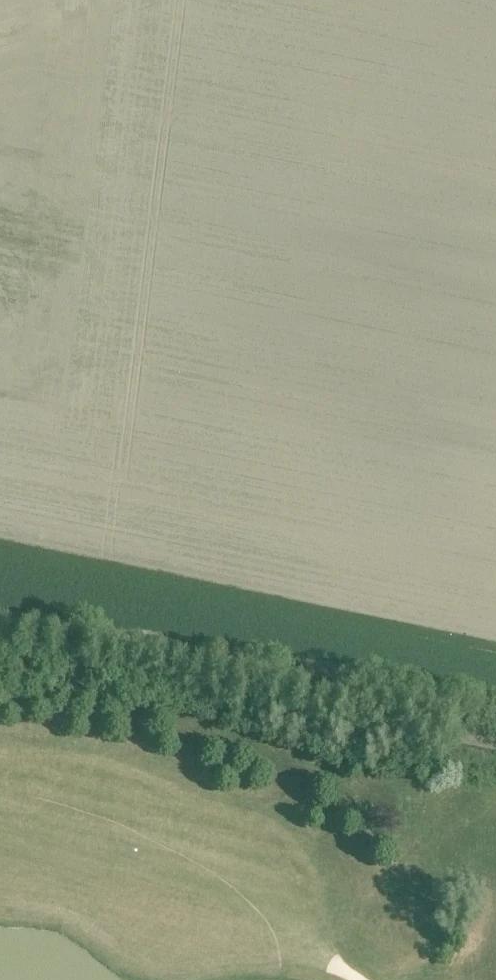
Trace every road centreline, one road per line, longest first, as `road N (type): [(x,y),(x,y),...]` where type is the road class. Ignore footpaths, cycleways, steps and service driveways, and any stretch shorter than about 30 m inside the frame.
road 1 (unclassified): [(0,638),(495,743)]

